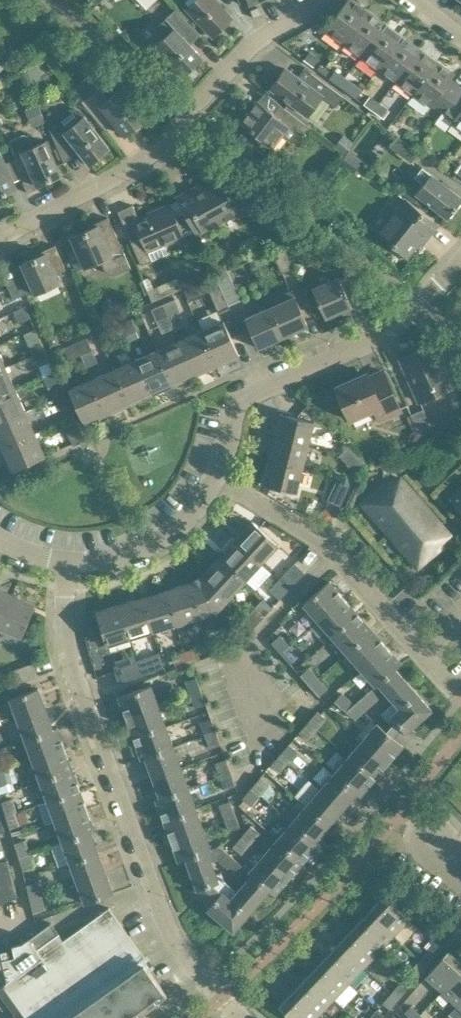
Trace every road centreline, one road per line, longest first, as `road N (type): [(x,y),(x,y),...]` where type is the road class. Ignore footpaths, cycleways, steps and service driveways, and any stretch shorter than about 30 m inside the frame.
road 1 (residential): [(243,1017),(170,934),(64,640),(65,564)]
road 2 (residential): [(0,233),(145,158),(261,36),(324,0)]
road 3 (residential): [(460,263),(380,337),(243,397),(214,478)]
road 4 (residential): [(456,691),(317,537),(214,478)]
road 5 (residential): [(214,478),(187,519),(151,544),(65,564)]

